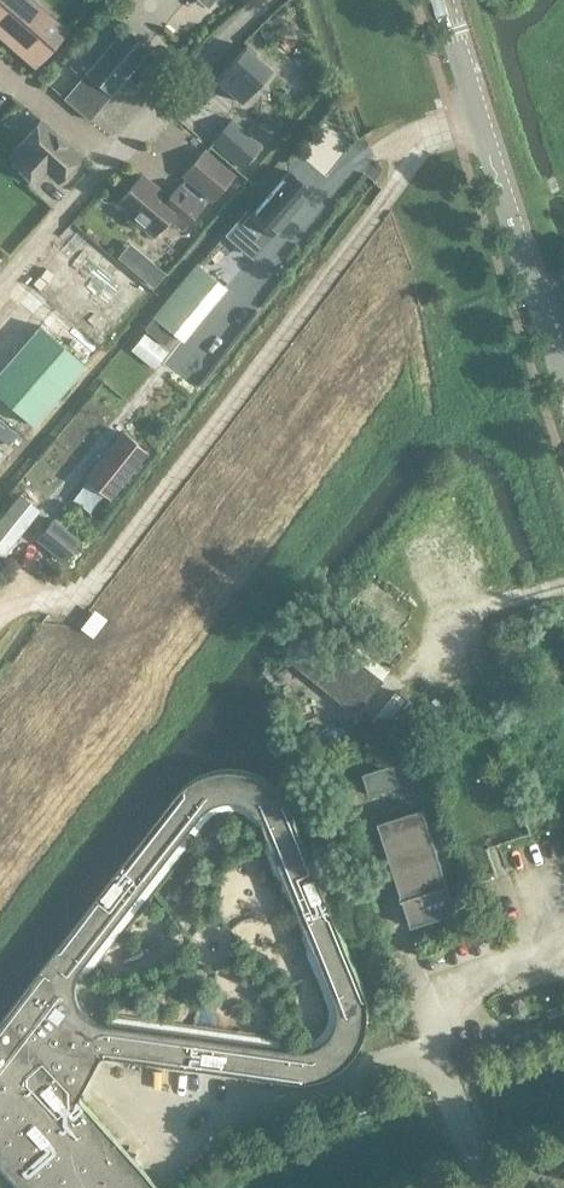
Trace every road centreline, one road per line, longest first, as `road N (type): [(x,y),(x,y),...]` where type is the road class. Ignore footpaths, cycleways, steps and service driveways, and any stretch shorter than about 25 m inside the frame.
road 1 (track): [(0,614),(30,598),(76,593),(98,576),(406,164),(428,147),(485,130)]
road 2 (unclassified): [(563,385),(445,0)]

